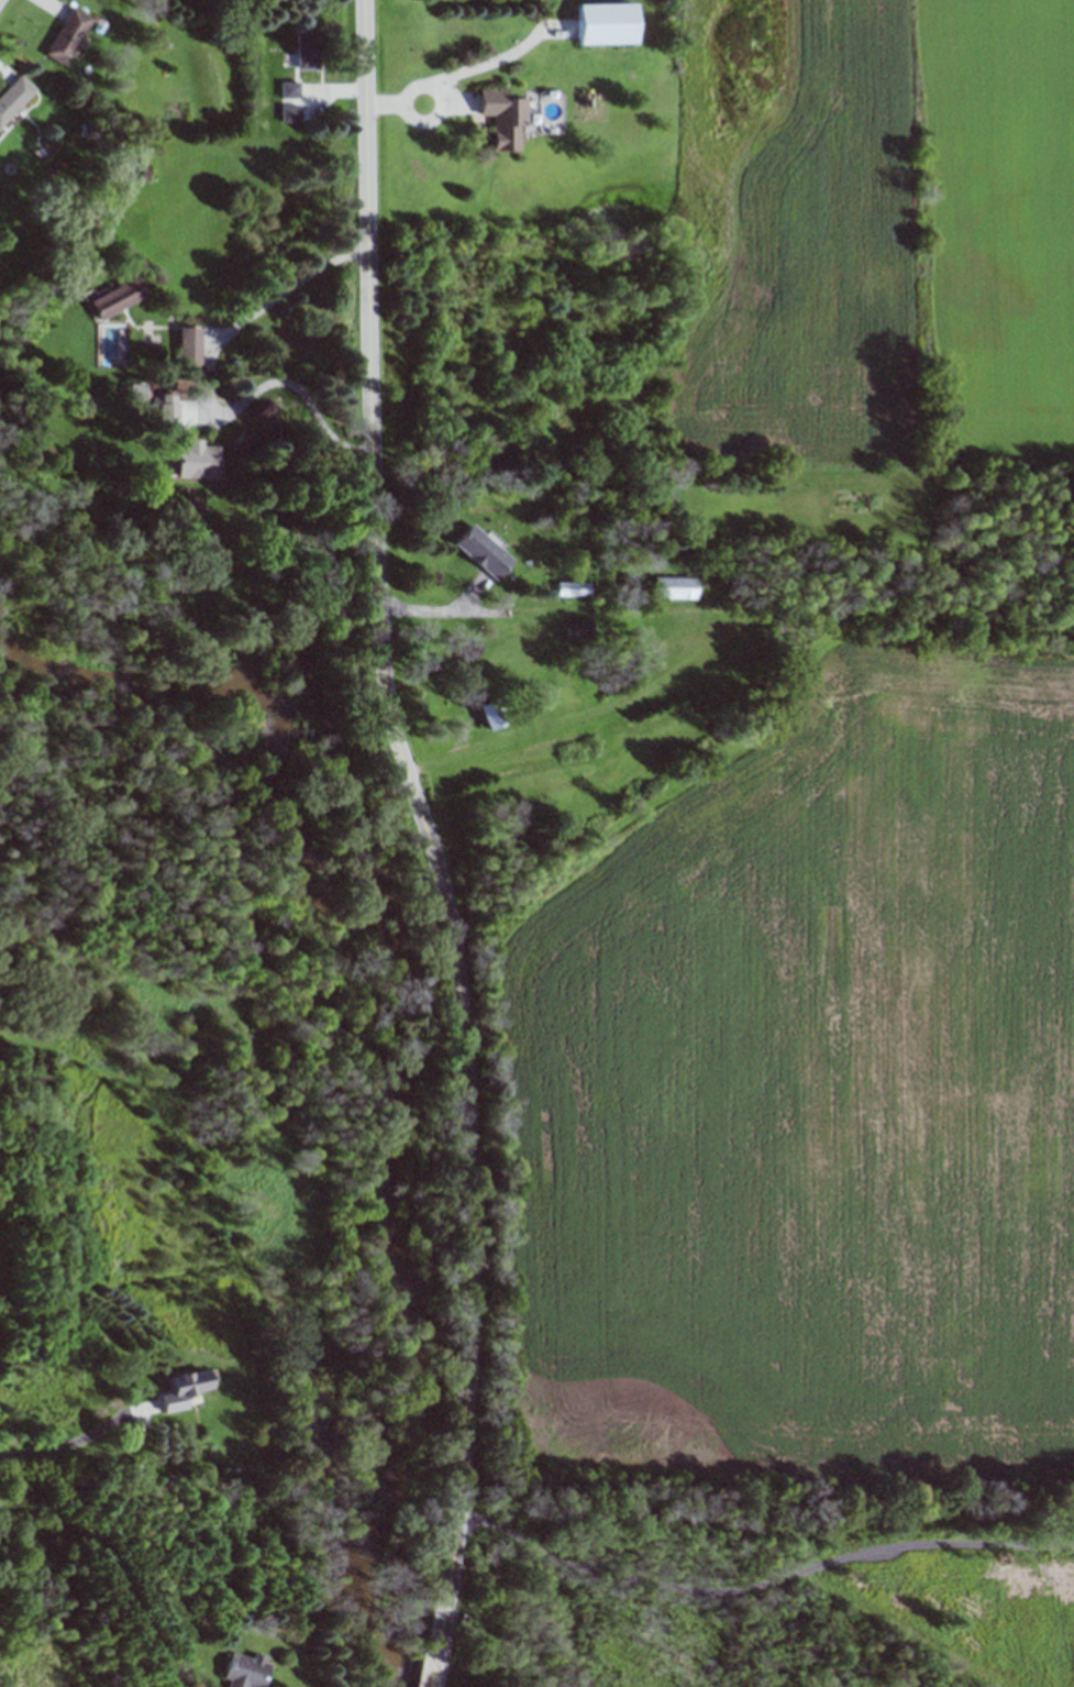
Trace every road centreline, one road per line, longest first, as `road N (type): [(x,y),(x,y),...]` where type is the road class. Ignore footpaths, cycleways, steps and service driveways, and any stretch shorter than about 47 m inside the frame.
road 1 (residential): [(370,0),(387,643),(397,727),(455,928),(476,1154),(469,1400),(452,1577),(433,1664)]

